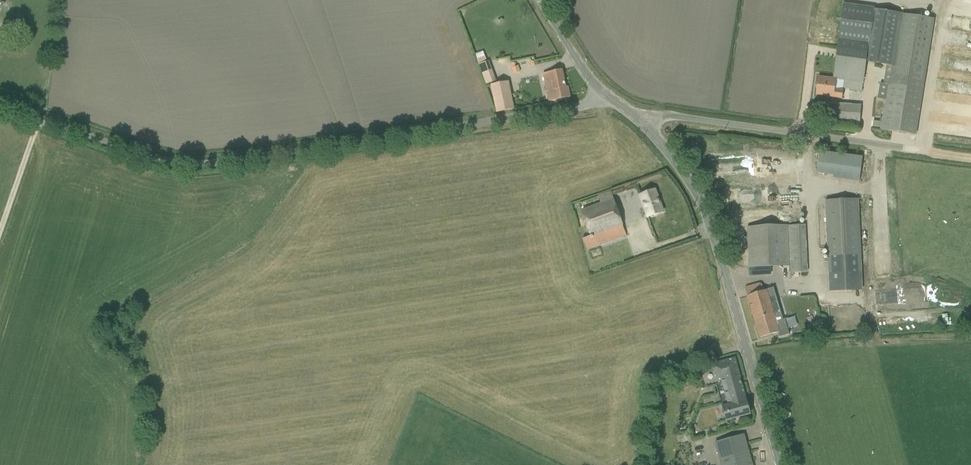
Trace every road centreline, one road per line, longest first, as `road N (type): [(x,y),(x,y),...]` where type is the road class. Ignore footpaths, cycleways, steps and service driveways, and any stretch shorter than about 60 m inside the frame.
road 1 (unclassified): [(0,106),(185,165),(611,100)]
road 2 (residential): [(779,464),(703,206),(638,117)]
road 3 (unclassified): [(904,148),(638,117)]
road 4 (residential): [(611,100),(540,0)]

